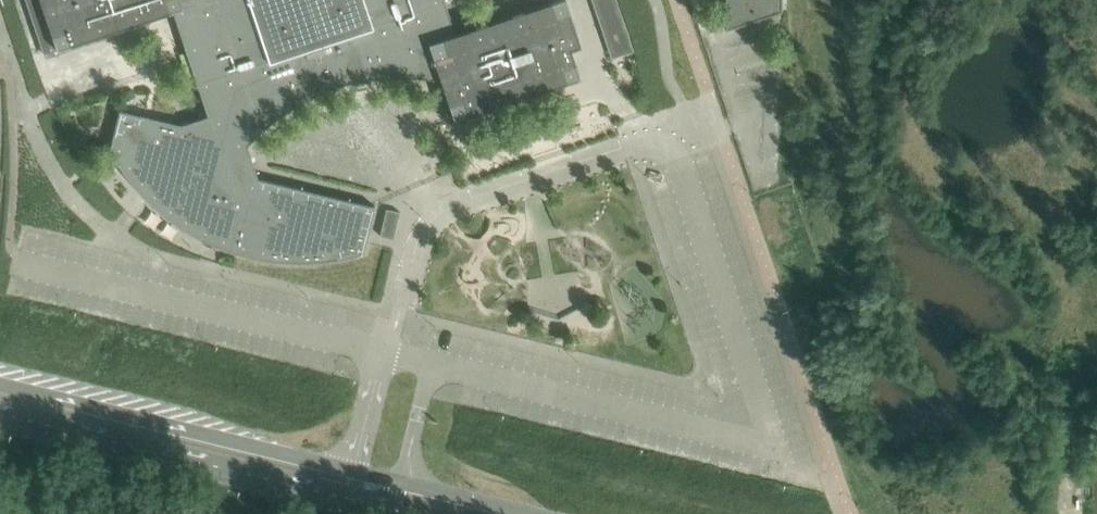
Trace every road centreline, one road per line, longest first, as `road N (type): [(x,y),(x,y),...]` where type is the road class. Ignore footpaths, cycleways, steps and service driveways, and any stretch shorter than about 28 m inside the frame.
road 1 (tertiary): [(511,513),(0,386)]
road 2 (tertiary): [(0,423),(356,513)]

